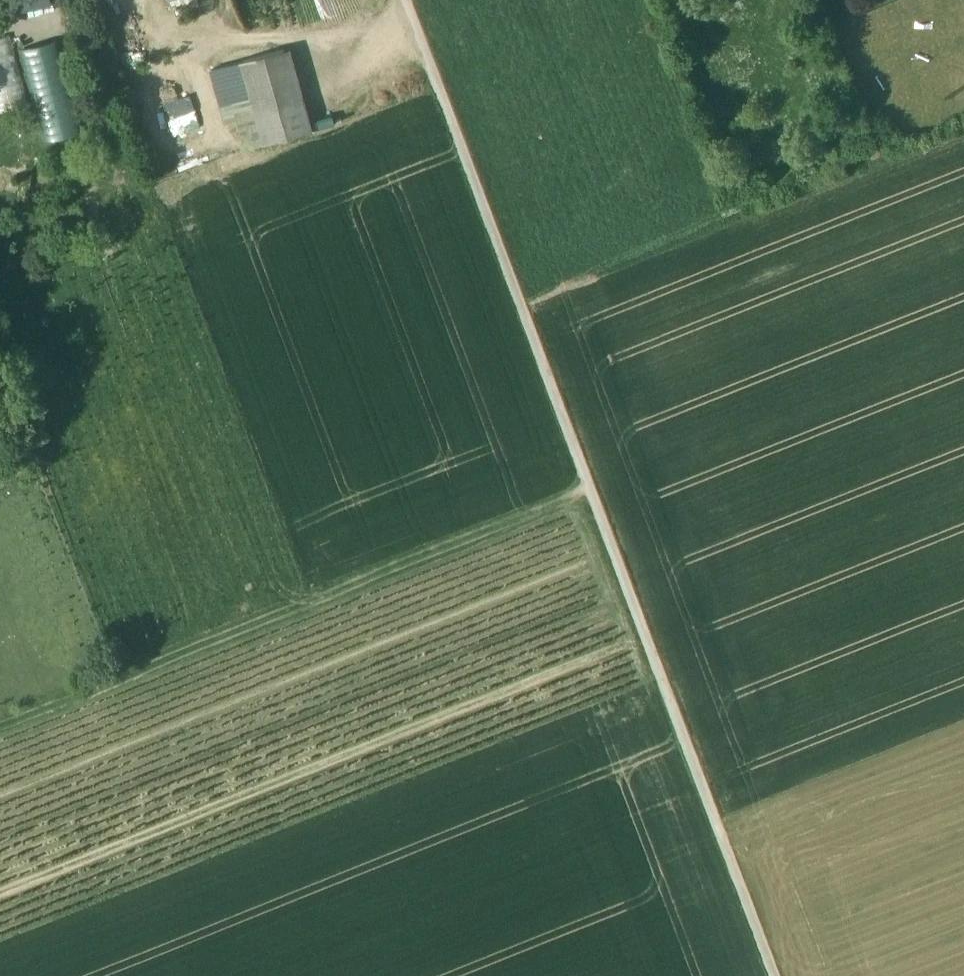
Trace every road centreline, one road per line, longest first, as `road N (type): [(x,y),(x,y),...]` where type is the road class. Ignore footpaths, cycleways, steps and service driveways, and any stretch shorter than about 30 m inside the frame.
road 1 (track): [(405,0),(773,975)]
road 2 (track): [(0,721),(588,487)]

